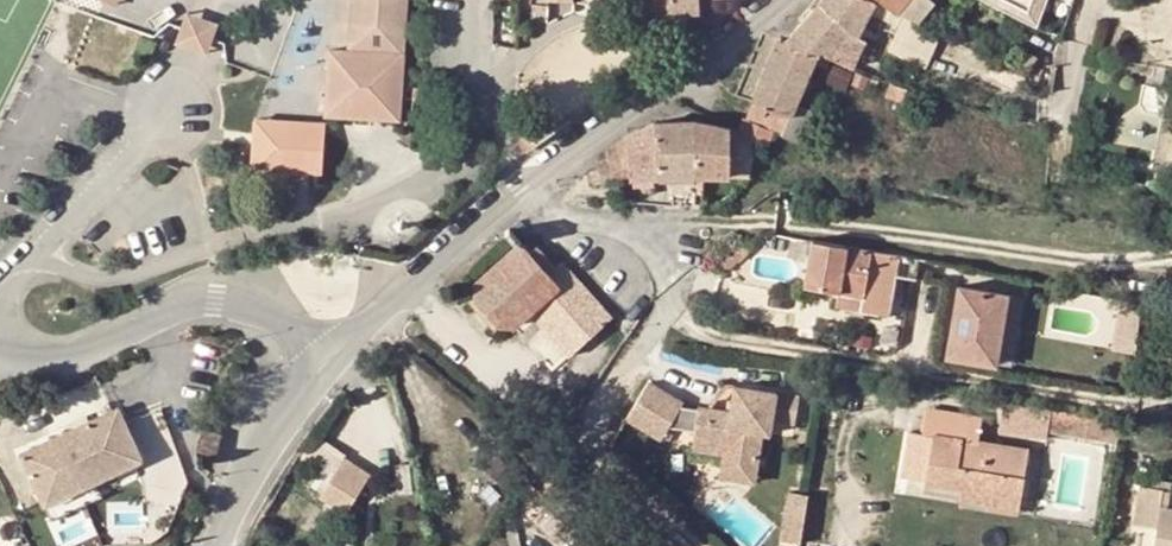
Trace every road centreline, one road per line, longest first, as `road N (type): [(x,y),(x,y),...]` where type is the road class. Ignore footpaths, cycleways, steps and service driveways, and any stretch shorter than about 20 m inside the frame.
road 1 (residential): [(698,545),(600,463),(592,444),(599,408),(668,310),(660,253),(634,231),(544,217),(516,199)]
road 2 (tertiary): [(0,356),(52,364),(84,357),(176,307),(217,300),(248,305),(288,327),(331,363)]
road 3 (tertiary): [(516,199),(787,0)]
road 4 (tertiary): [(331,363),(516,199)]
road 5 (tertiary): [(218,545),(255,458),(331,363)]

